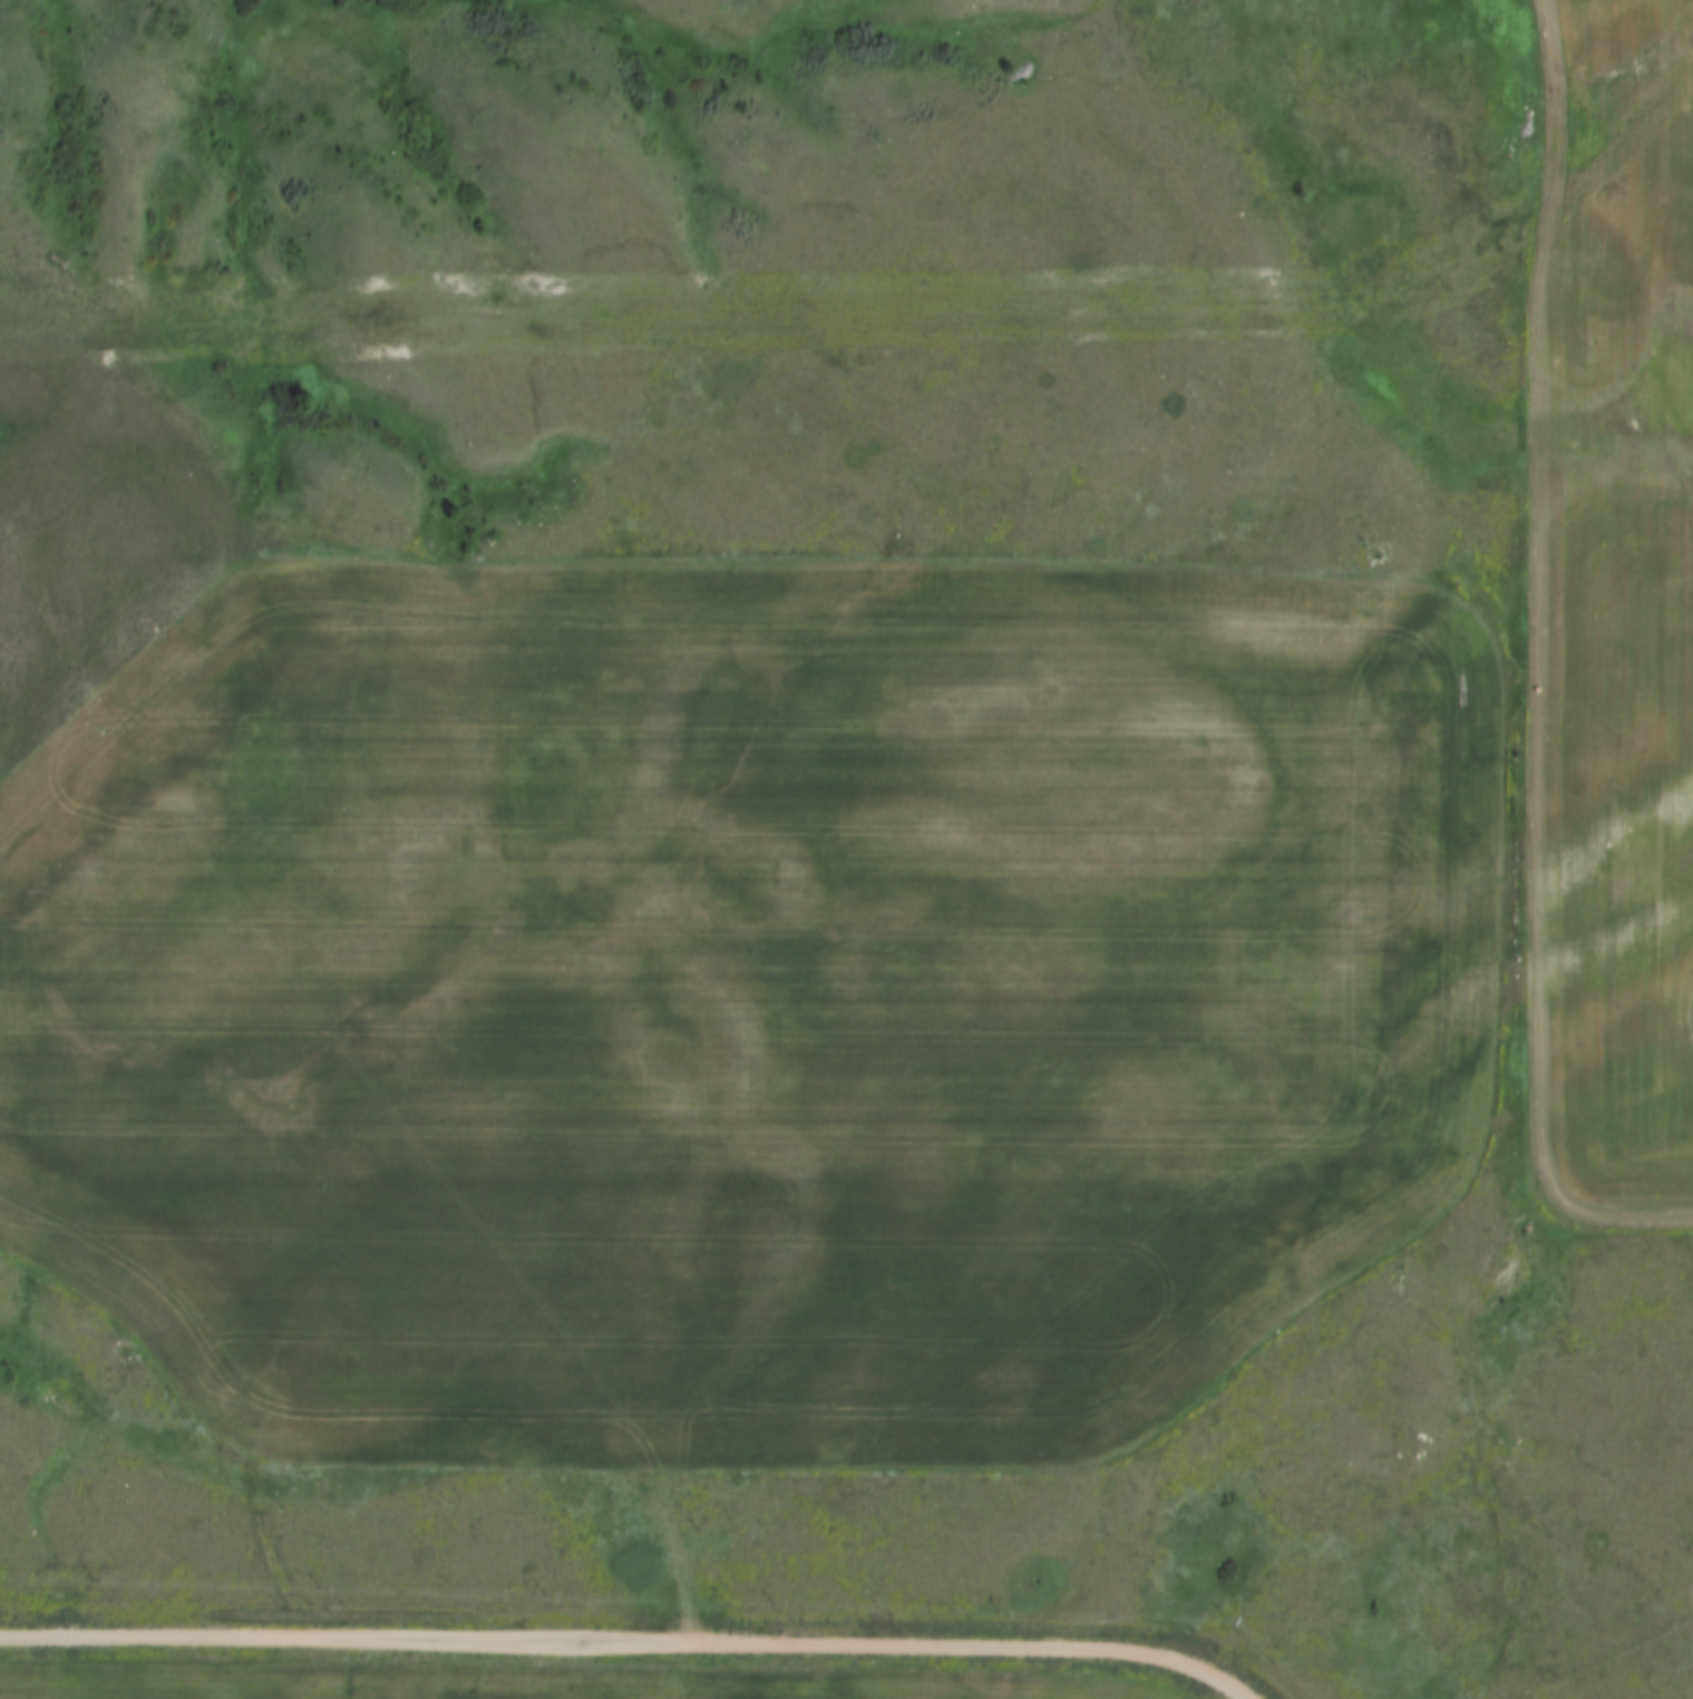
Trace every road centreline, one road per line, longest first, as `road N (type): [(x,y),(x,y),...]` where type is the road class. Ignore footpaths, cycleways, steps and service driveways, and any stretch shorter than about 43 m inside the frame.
road 1 (track): [(1497,1698),(1502,1561),(1462,1246),(1466,1198)]

